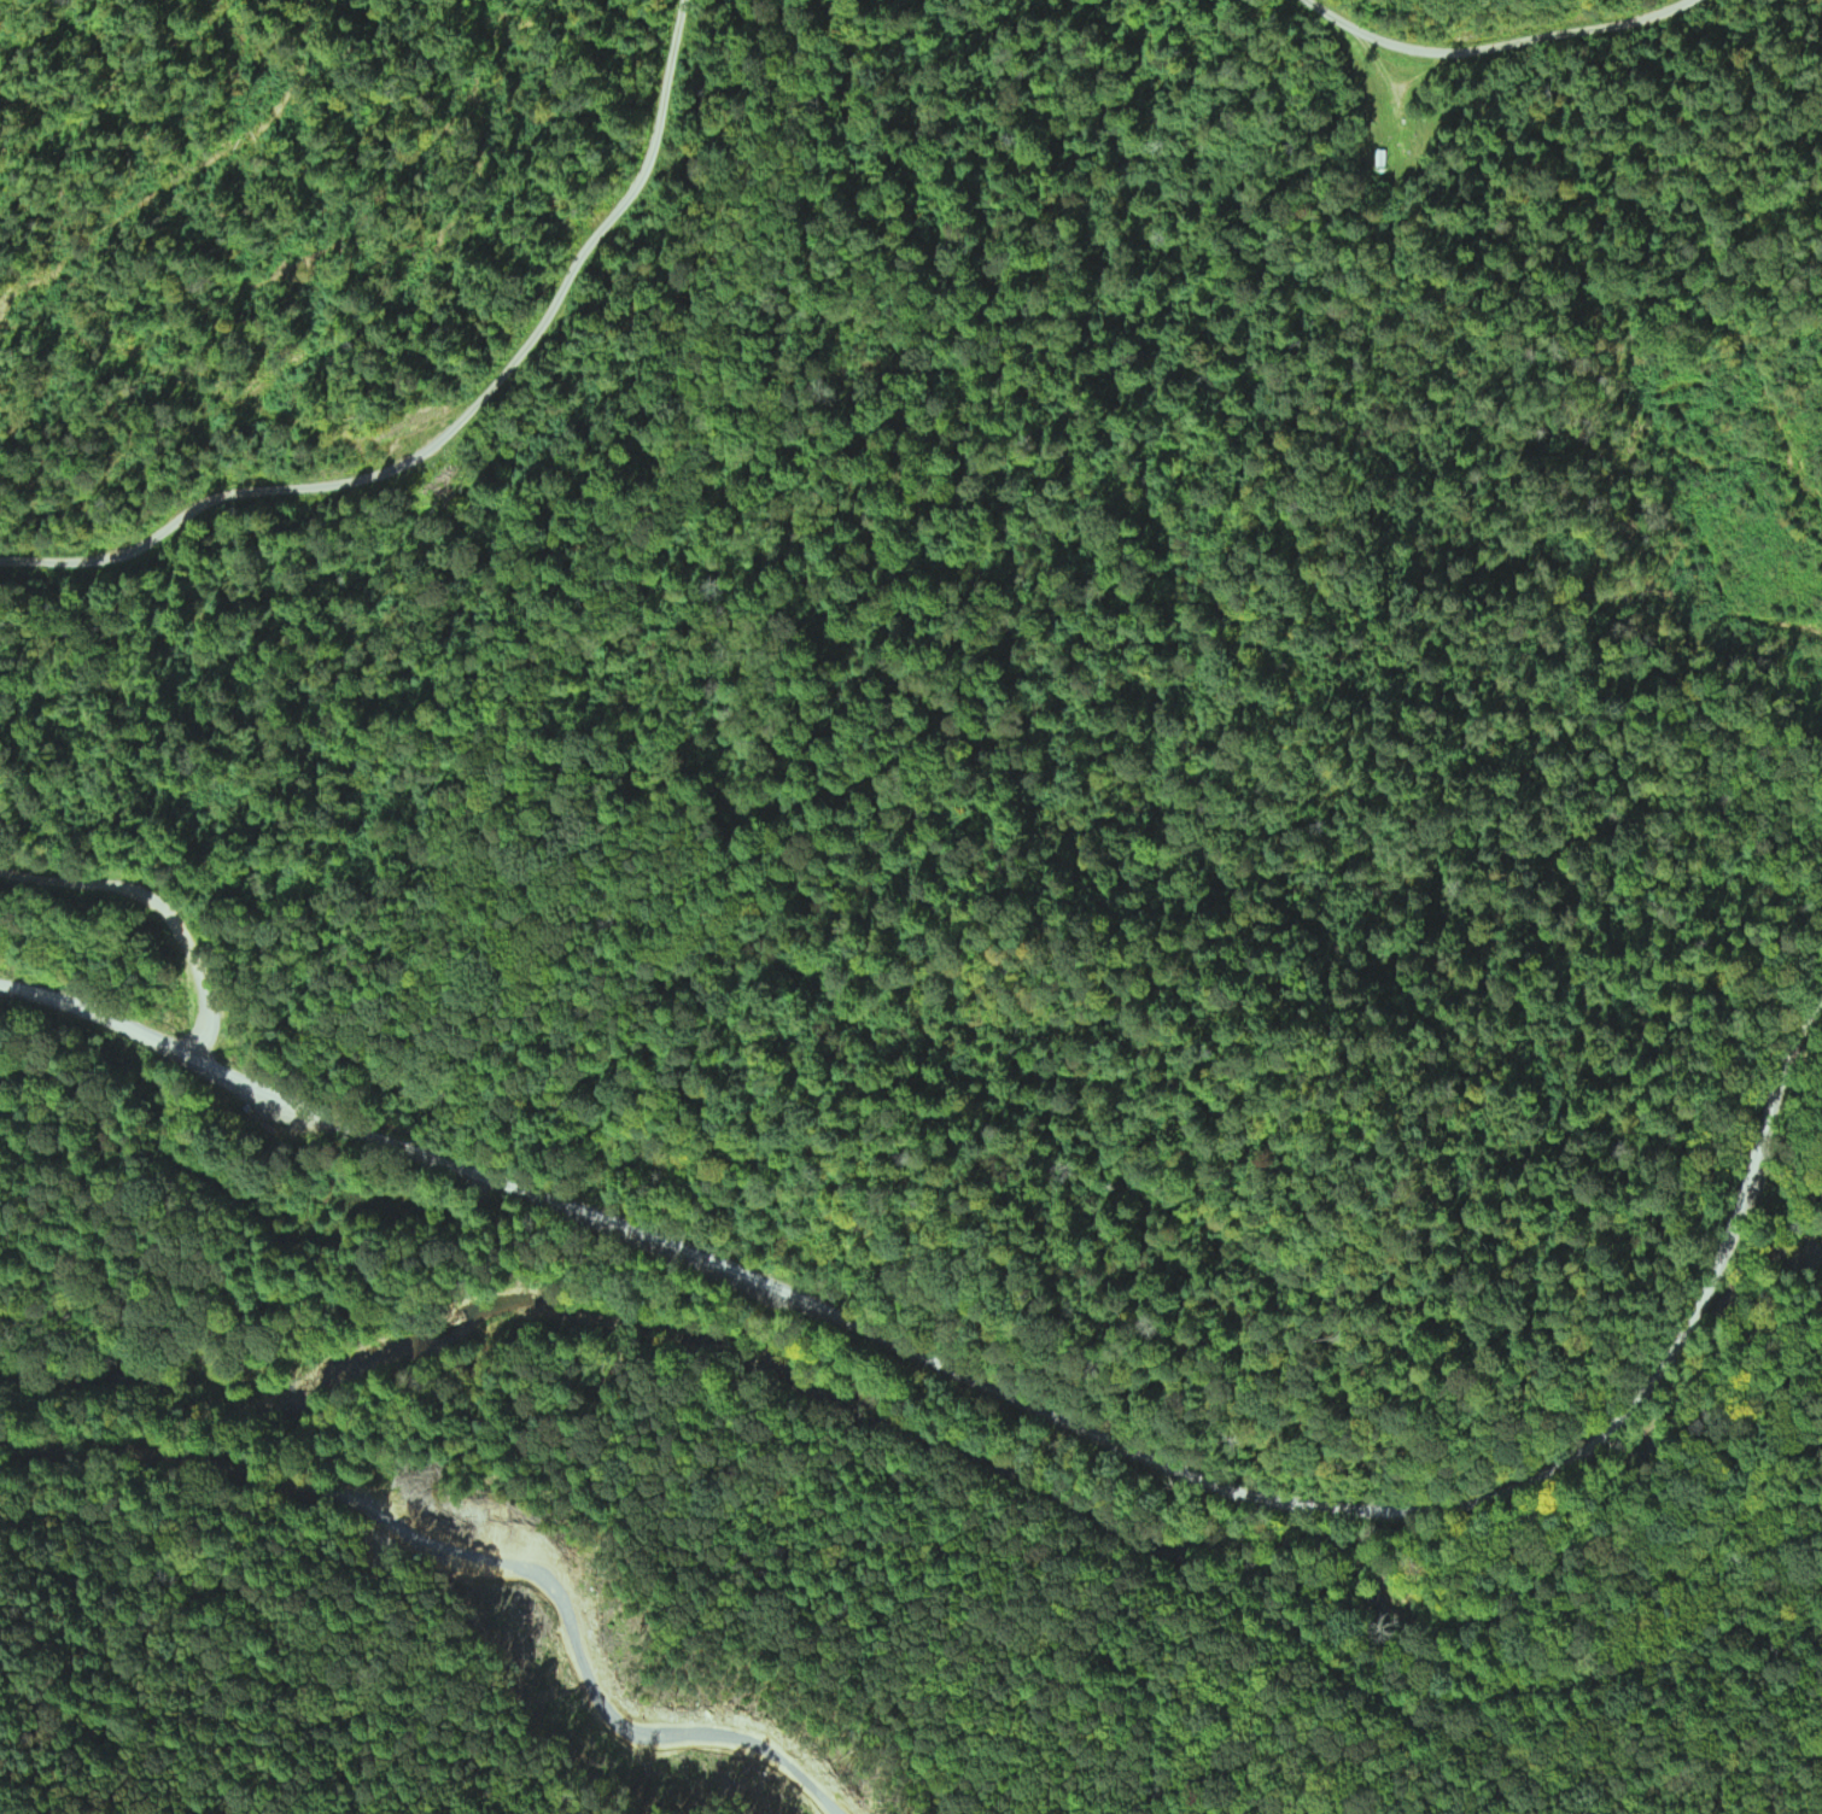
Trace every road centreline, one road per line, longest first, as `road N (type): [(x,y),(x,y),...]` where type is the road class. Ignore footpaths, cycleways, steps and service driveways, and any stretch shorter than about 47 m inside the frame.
road 1 (residential): [(0,995),(98,1020),(897,1336),(1178,1477),(1415,1510),(1563,1453)]
road 2 (residential): [(1563,1453),(1662,1368),(1715,1282),(1788,1058),(1821,1019)]

